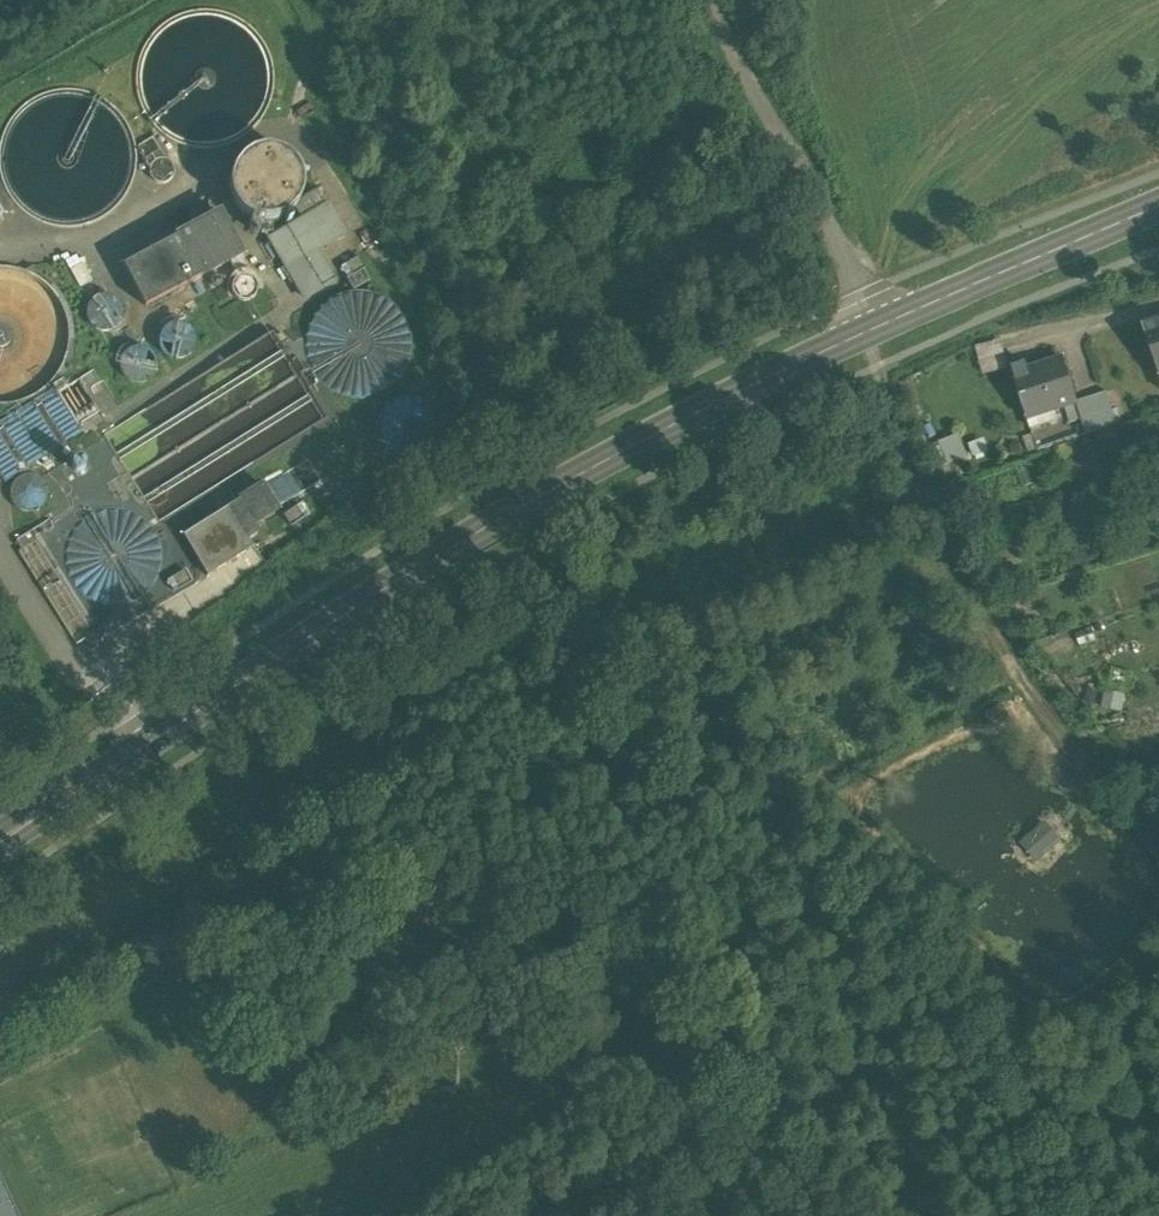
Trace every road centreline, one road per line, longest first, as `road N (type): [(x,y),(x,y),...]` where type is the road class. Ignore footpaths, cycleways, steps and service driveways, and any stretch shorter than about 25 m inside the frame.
road 1 (secondary): [(62,802),(468,539),(708,409),(879,328)]
road 2 (track): [(874,370),(897,466),(967,597),(1158,842)]
road 3 (unclassified): [(731,0),(843,223),(874,291),(879,328)]
road 4 (secondary): [(879,328),(1158,207)]

